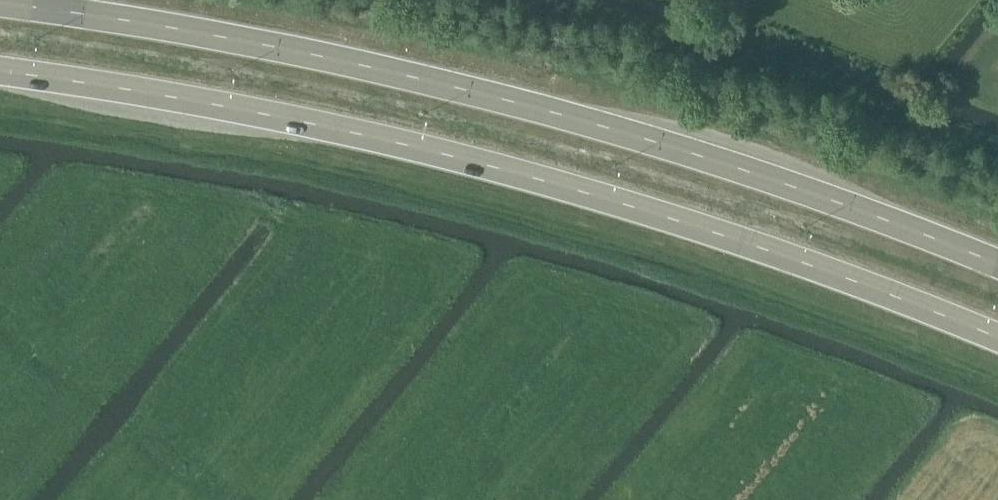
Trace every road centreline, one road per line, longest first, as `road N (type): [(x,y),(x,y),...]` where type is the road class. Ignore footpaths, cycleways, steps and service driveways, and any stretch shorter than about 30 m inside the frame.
road 1 (primary): [(0,71),(176,97),(487,165),(714,231),(997,337)]
road 2 (primary): [(997,263),(791,184),(554,113),(261,44),(0,2)]

